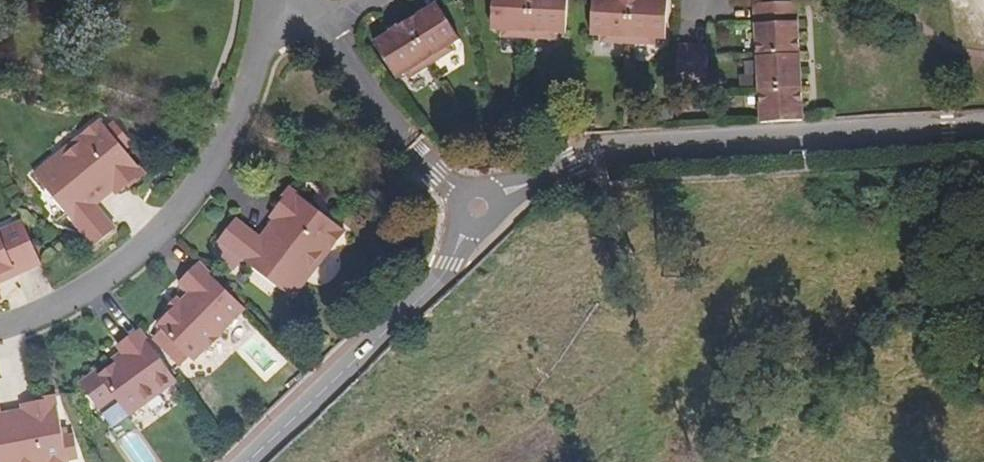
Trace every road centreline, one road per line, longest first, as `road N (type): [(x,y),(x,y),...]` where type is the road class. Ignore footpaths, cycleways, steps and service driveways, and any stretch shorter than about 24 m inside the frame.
road 1 (unclassified): [(479,207),(598,151),(983,130)]
road 2 (residential): [(271,14),(230,127),(189,201),(87,304),(0,330)]
road 3 (unclassified): [(248,461),(433,286),(479,207)]
road 4 (residential): [(479,207),(437,173),(316,22)]

